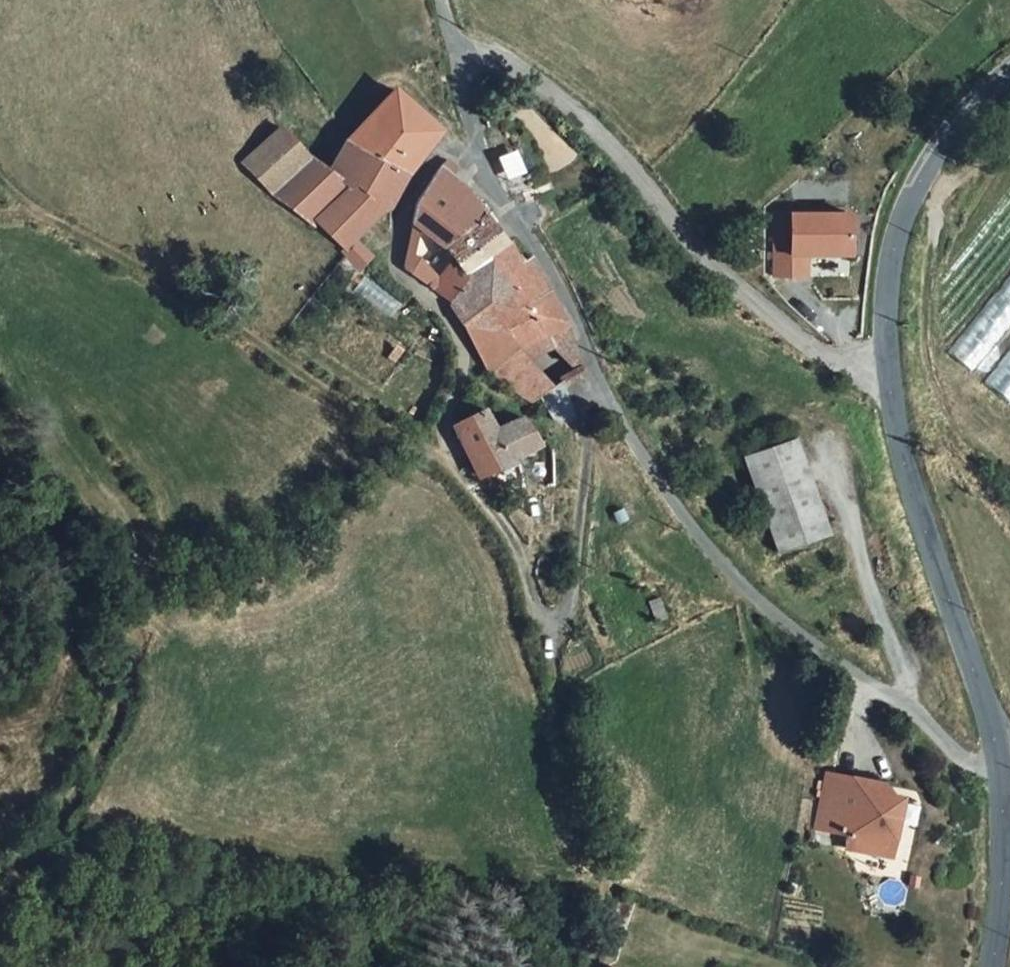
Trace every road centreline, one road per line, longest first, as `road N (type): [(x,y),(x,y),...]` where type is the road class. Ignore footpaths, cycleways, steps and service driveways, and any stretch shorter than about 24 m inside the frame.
road 1 (track): [(554,627),(539,614),(516,542),(466,478),(428,446),(48,216),(0,214)]
road 2 (residential): [(1007,783),(769,612),(677,510),(594,372)]
road 3 (residential): [(899,383),(832,365),(780,332),(567,108),(495,62),(469,61)]
road 4 (tertiary): [(1007,783),(999,732),(924,503),(899,383)]
road 5 (residential): [(479,147),(449,148),(422,166),(408,191),(400,264),(450,323),(460,347),(460,374),(428,446)]
road 6 (tertiary): [(899,383),(899,270),(926,192),(973,125),(1009,90)]
road 7 (track): [(0,413),(52,533),(45,590),(25,646),(0,673)]
road 8 (residential): [(554,627),(568,611),(594,372)]
road 9 (residential): [(594,372),(567,298),(485,169),(479,147)]
road 10 (track): [(52,533),(71,605),(53,676)]

